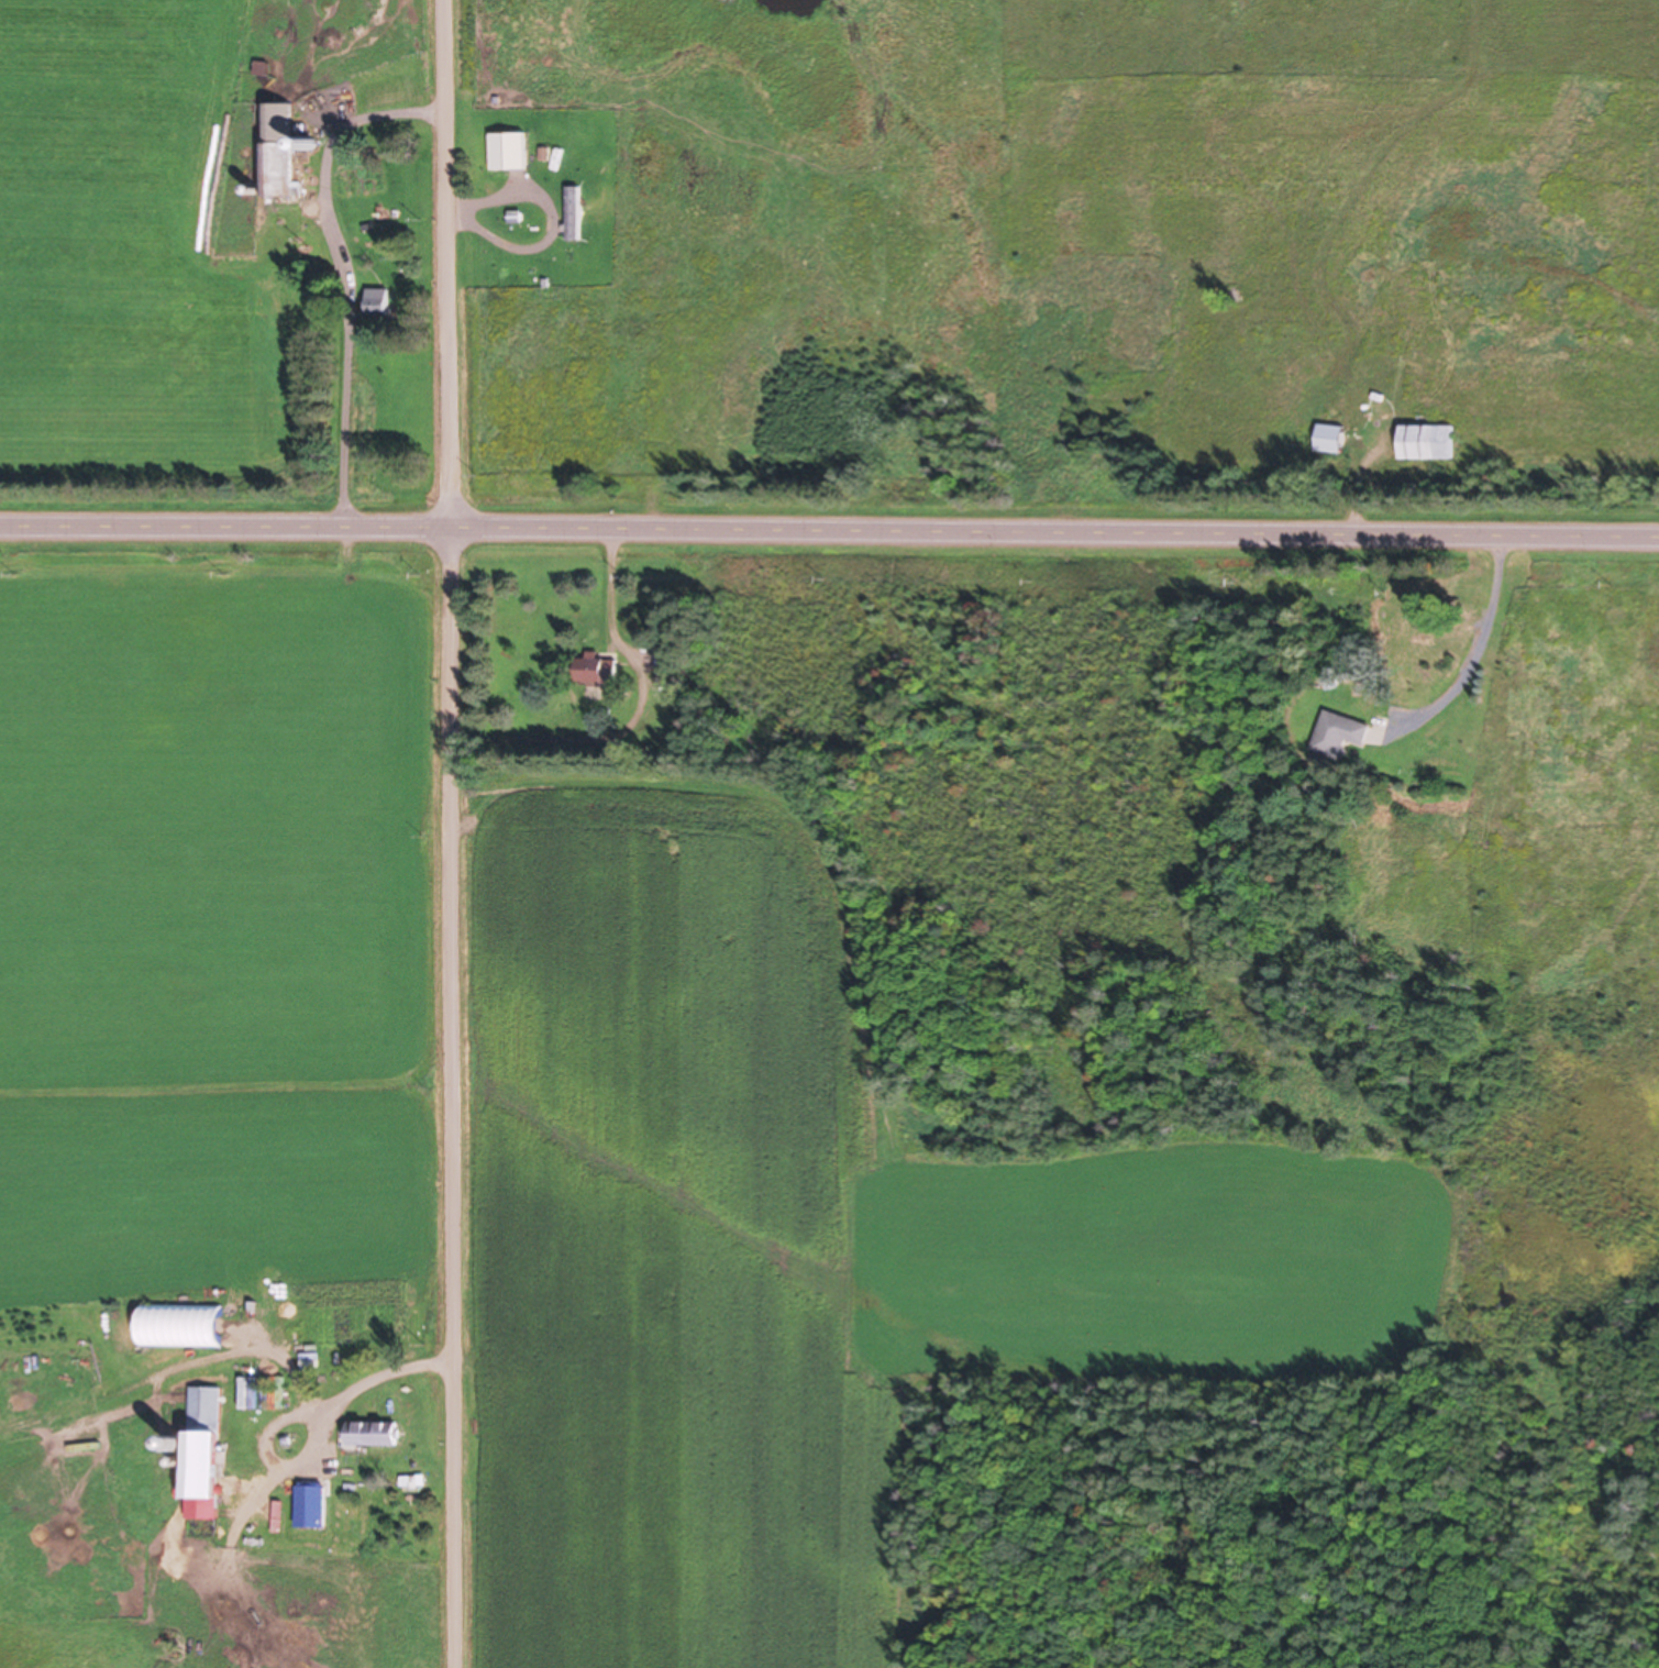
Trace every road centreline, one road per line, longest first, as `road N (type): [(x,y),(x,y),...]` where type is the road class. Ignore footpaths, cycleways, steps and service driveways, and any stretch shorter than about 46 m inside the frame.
road 1 (residential): [(453,1667),(445,0)]
road 2 (primary): [(1658,542),(0,532)]

